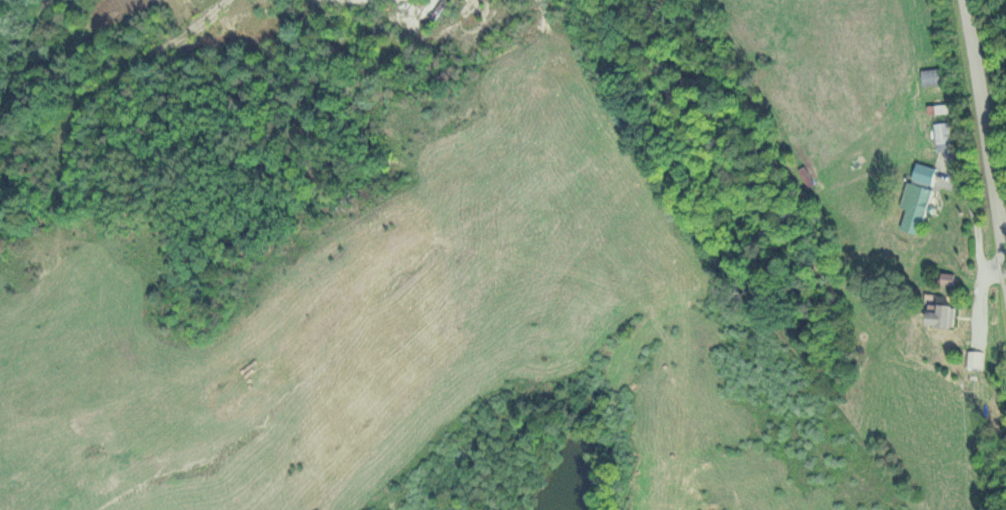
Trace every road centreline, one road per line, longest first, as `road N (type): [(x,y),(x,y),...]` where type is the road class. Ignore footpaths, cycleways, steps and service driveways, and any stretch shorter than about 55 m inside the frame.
road 1 (residential): [(1005,250),(962,0)]

